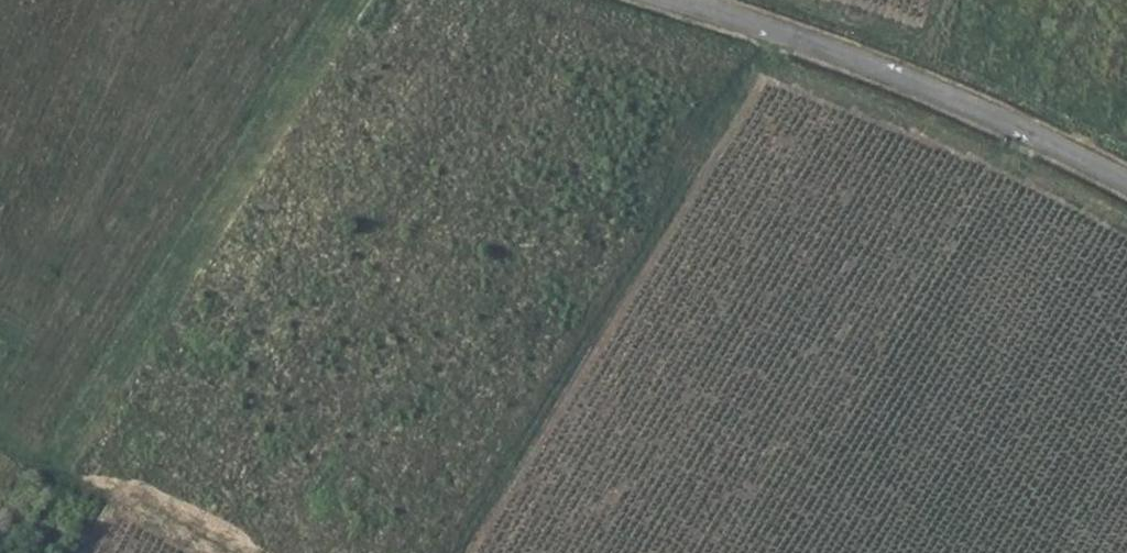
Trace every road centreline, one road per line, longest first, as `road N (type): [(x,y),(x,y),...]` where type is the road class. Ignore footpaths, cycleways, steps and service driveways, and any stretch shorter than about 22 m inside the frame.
road 1 (track): [(462,552),(776,36)]
road 2 (unclassified): [(676,0),(957,103),(1126,185)]
road 3 (track): [(0,435),(215,552)]

